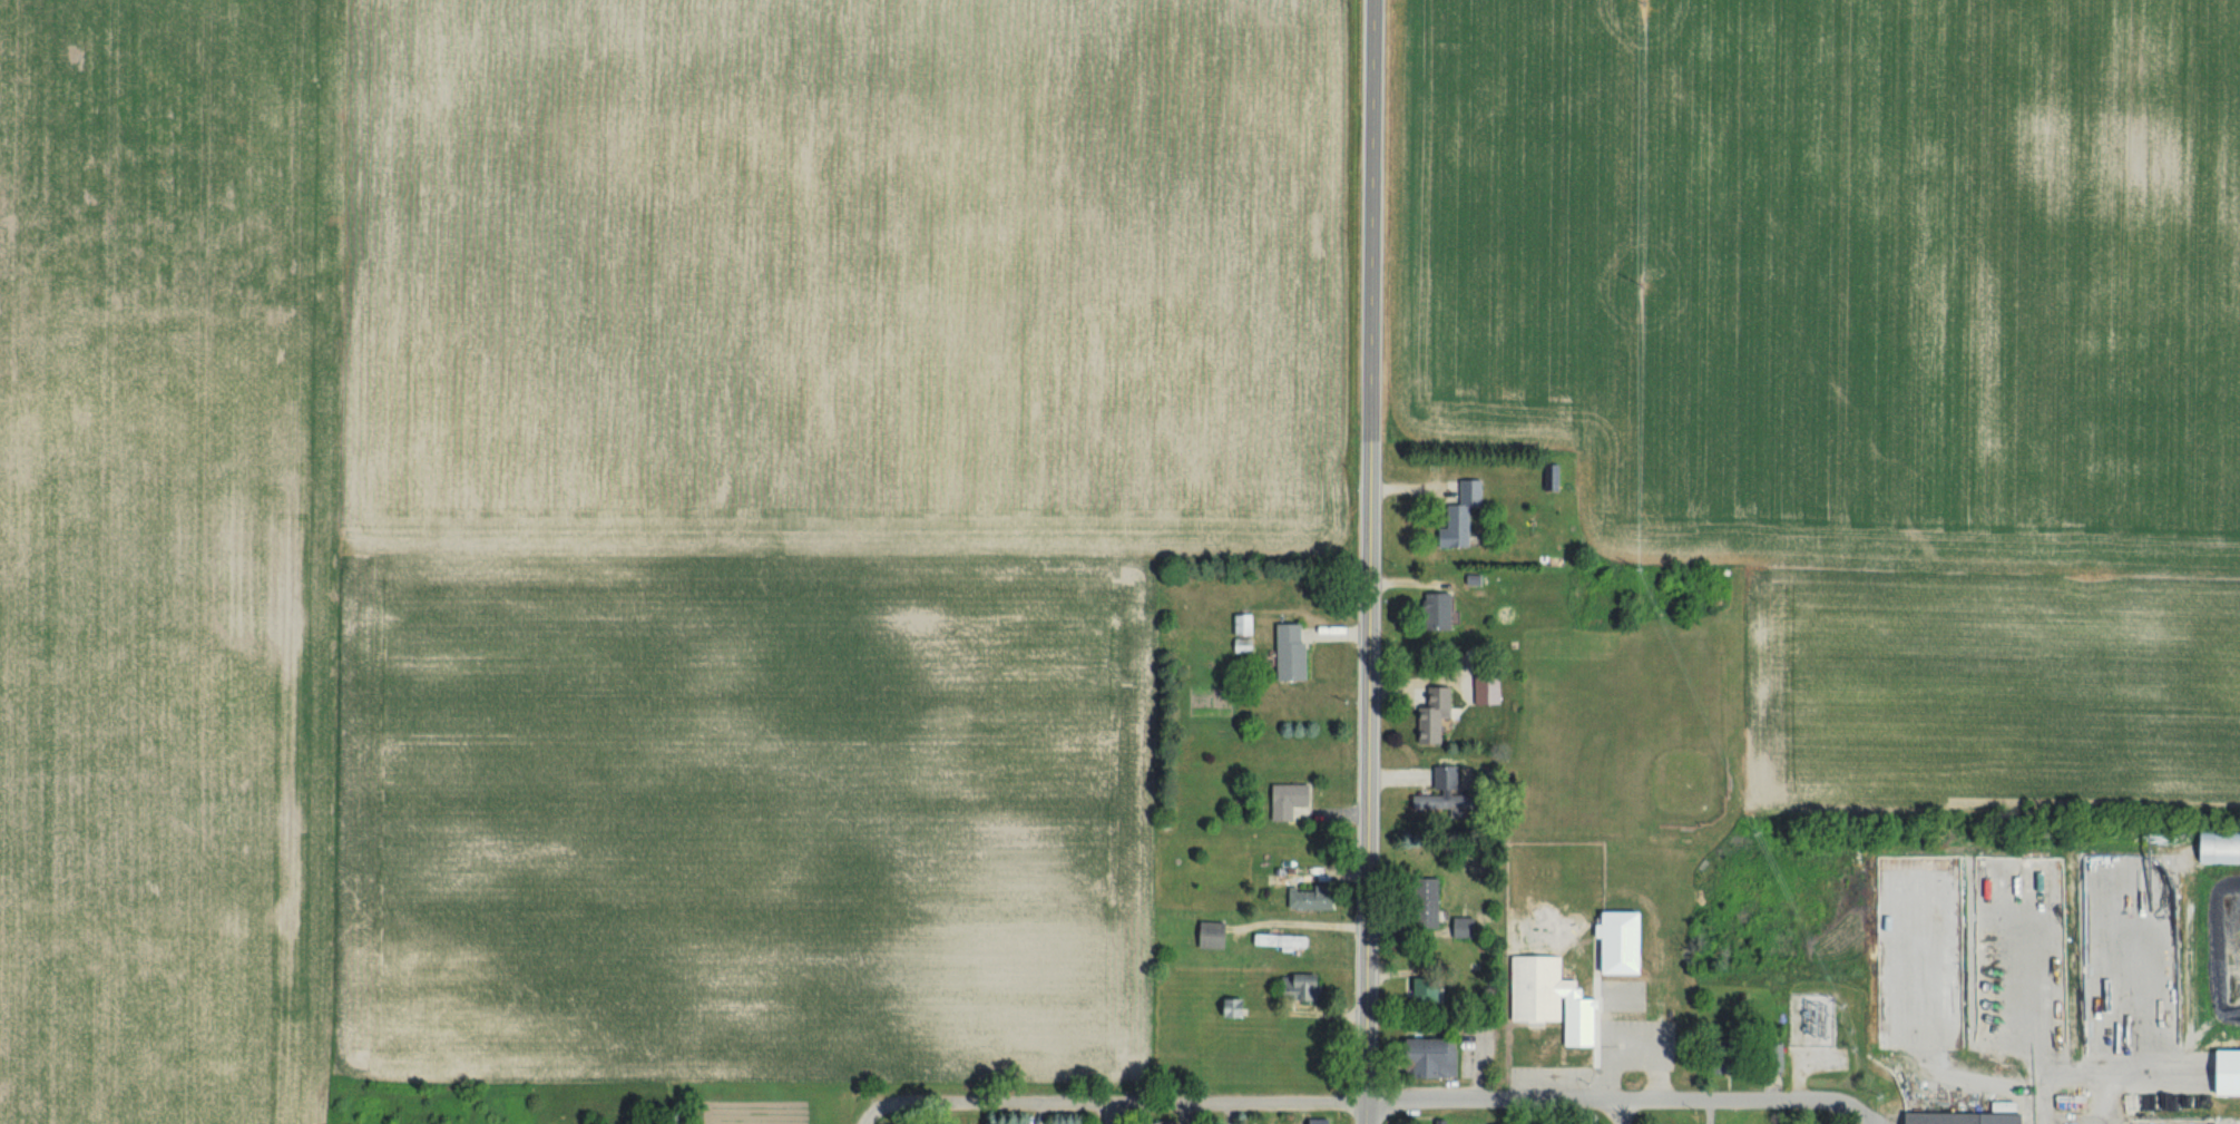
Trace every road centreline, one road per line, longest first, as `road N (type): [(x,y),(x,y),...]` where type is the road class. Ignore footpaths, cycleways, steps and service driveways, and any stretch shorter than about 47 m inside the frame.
road 1 (tertiary): [(1364,1104),(1372,0)]
road 2 (residential): [(1874,1107),(1364,1104)]
road 3 (residential): [(872,1116),(898,1107),(1364,1104)]

